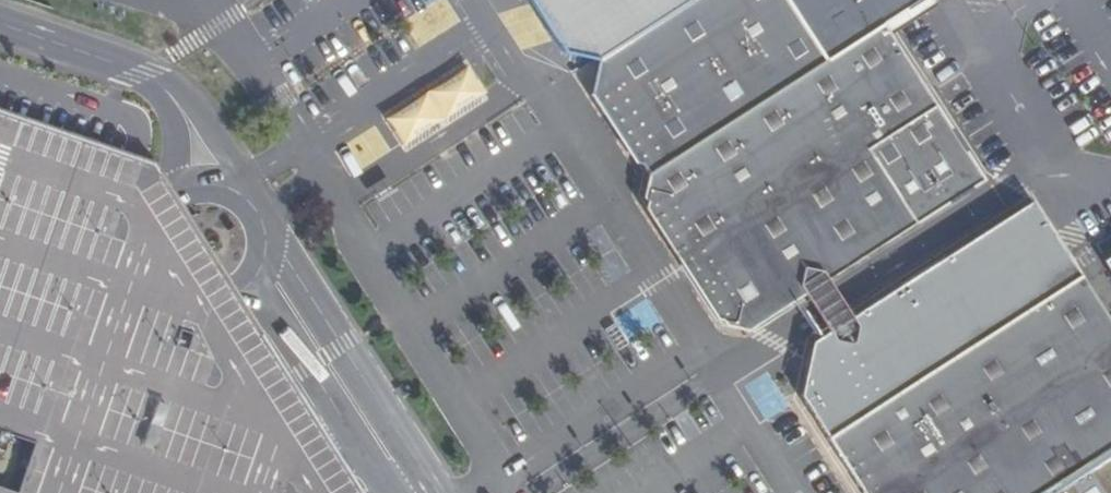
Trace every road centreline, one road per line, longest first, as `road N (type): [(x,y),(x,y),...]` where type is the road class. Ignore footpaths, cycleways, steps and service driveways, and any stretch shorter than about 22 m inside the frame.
road 1 (residential): [(282,296),(411,492)]
road 2 (residential): [(160,101),(0,35)]
road 3 (residential): [(175,196),(157,240),(170,273),(201,292),(235,290)]

